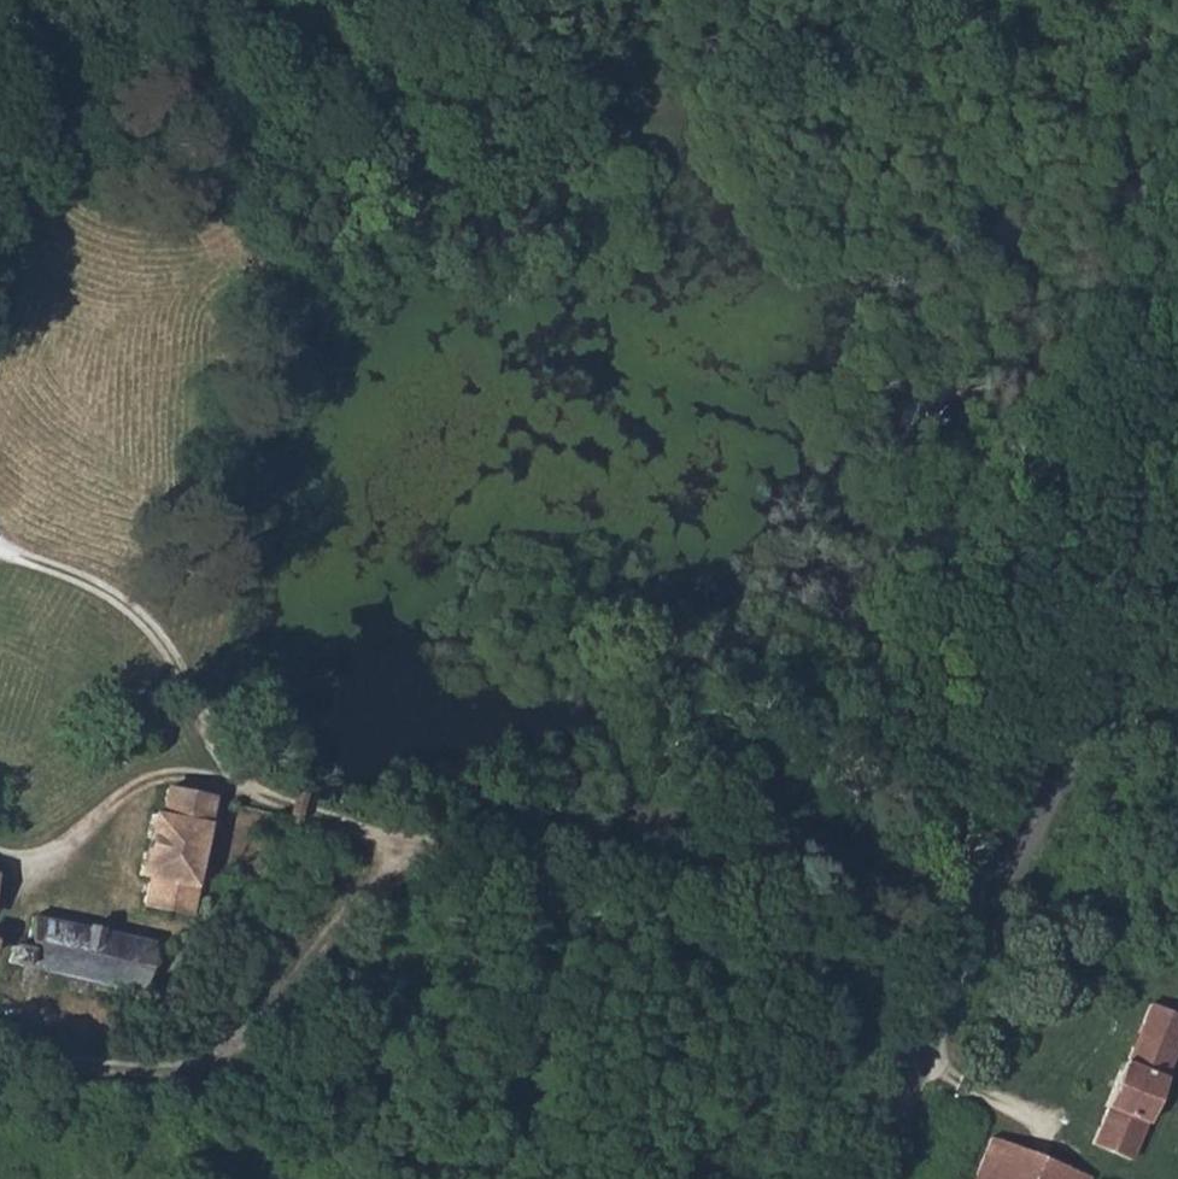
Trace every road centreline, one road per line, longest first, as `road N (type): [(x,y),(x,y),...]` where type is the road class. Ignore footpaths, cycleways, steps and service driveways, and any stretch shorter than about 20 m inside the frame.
road 1 (unclassified): [(1177,557),(982,919),(879,1178)]
road 2 (track): [(0,863),(56,865),(110,809),(160,782),(214,783),(425,845)]
road 3 (track): [(258,795),(174,645),(120,594),(0,545)]

